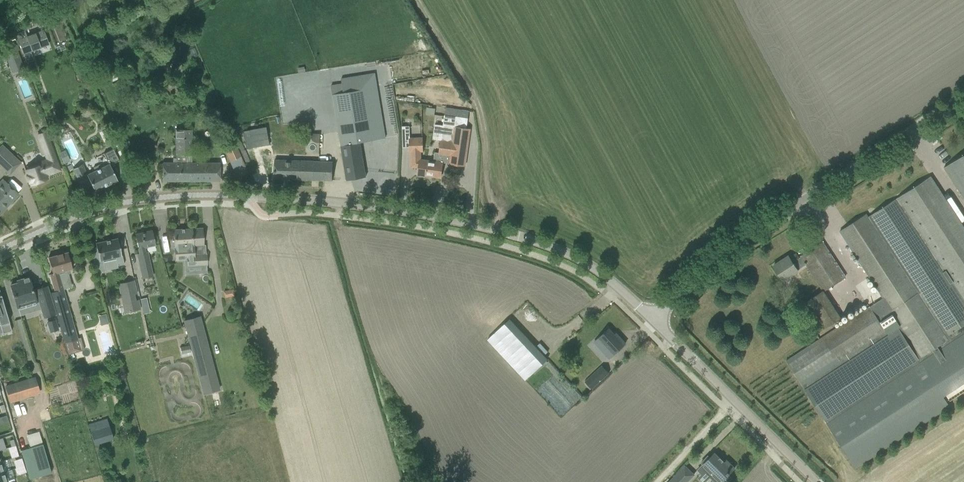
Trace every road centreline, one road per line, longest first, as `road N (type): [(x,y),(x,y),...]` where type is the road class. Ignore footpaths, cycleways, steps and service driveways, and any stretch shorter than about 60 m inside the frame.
road 1 (tertiary): [(251,197),(395,209),(515,235),(584,262),(656,319)]
road 2 (unclassified): [(656,319),(734,244),(963,92)]
road 3 (tertiary): [(251,197),(113,205),(0,250)]
road 4 (tertiary): [(816,481),(656,319)]

